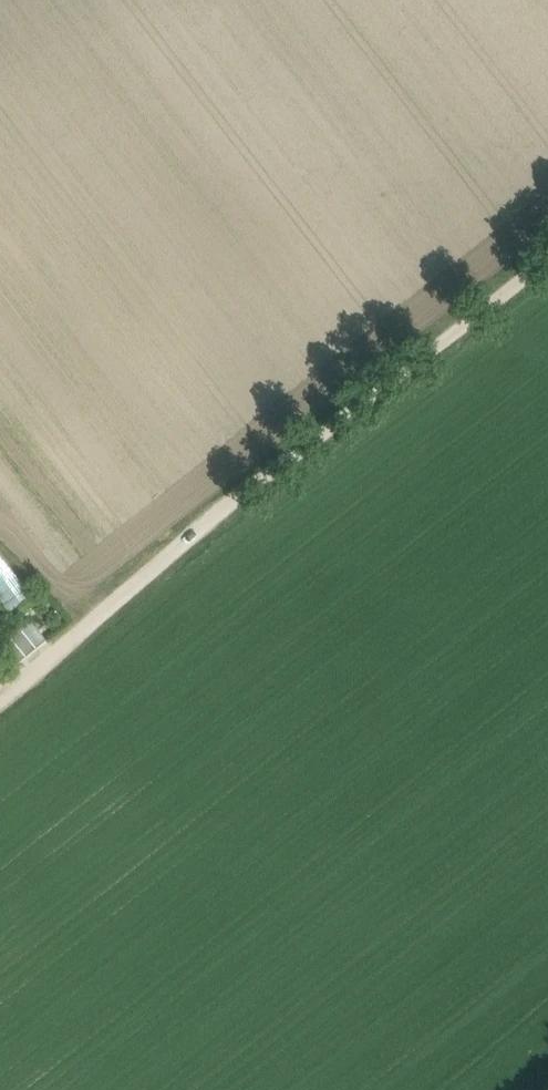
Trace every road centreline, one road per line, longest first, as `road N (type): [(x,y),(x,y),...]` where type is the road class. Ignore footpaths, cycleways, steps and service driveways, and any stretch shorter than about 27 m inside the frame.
road 1 (track): [(547,259),(0,699)]

